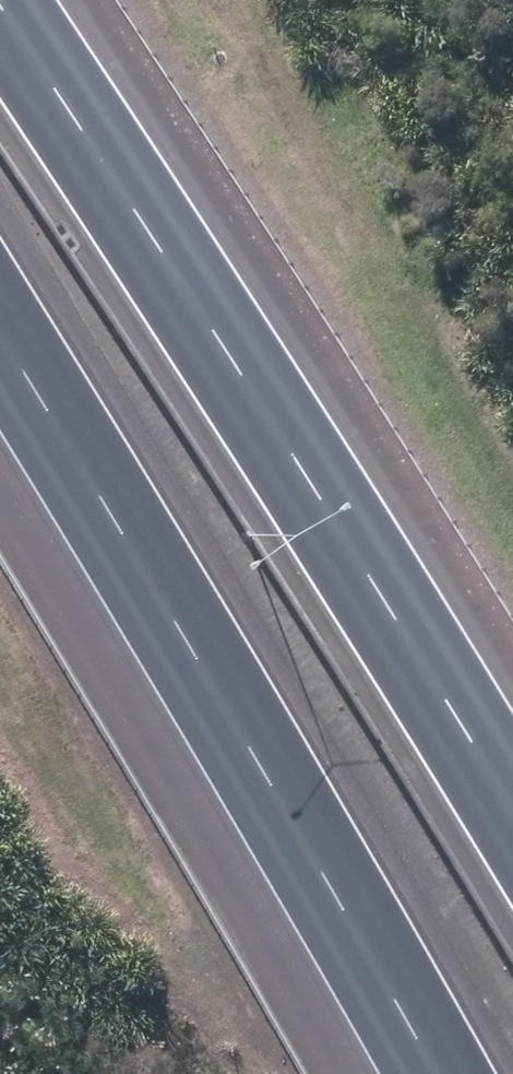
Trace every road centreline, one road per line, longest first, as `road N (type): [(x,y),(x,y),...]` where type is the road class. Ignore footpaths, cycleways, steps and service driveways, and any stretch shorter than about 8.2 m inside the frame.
road 1 (motorway): [(0,42),(512,869)]
road 2 (motorway): [(427,1073),(179,620),(0,340)]

